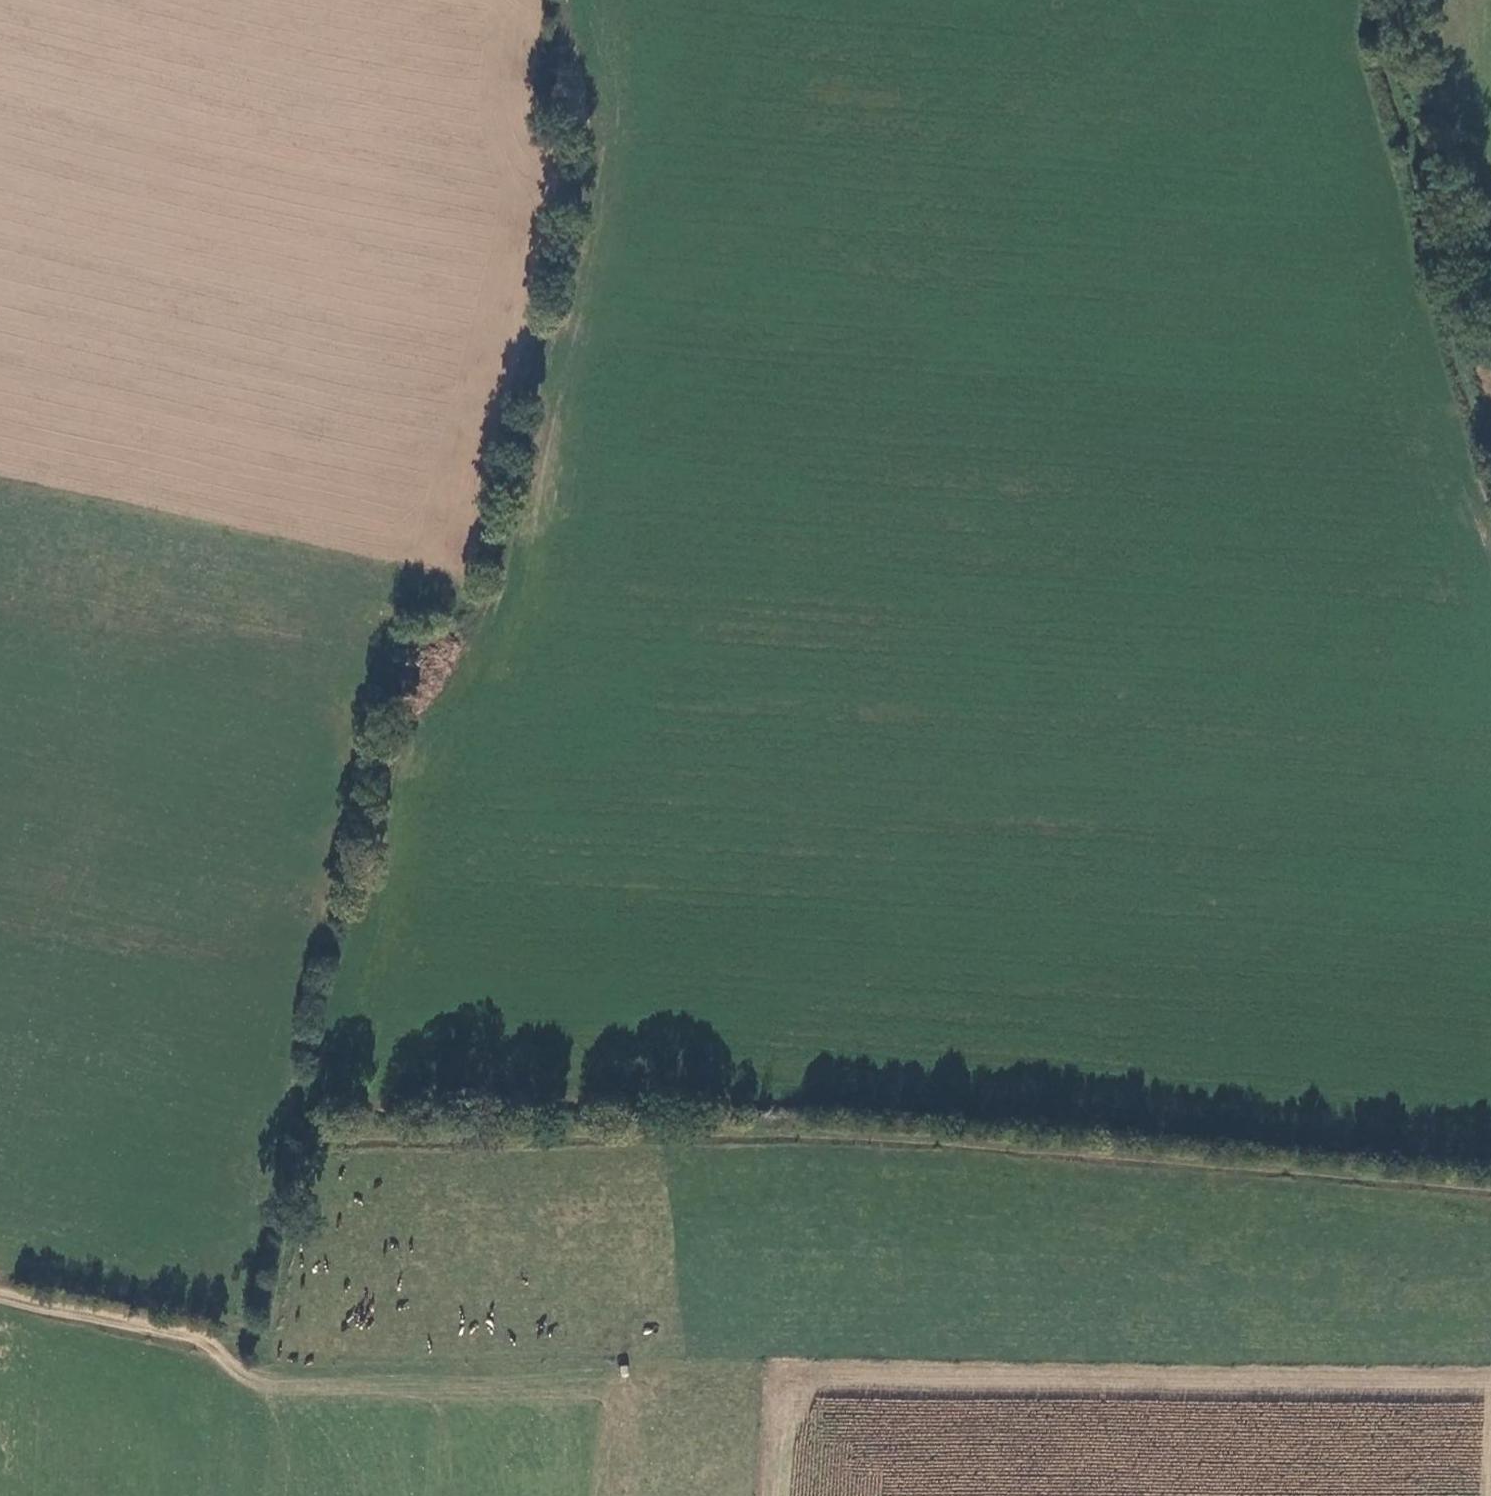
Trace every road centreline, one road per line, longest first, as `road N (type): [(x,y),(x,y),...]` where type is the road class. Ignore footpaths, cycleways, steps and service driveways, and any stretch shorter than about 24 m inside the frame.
road 1 (track): [(1490,1175),(765,1126),(289,1122),(244,1351),(0,1300)]
road 2 (track): [(1384,0),(1380,43),(1465,373),(1490,439)]

